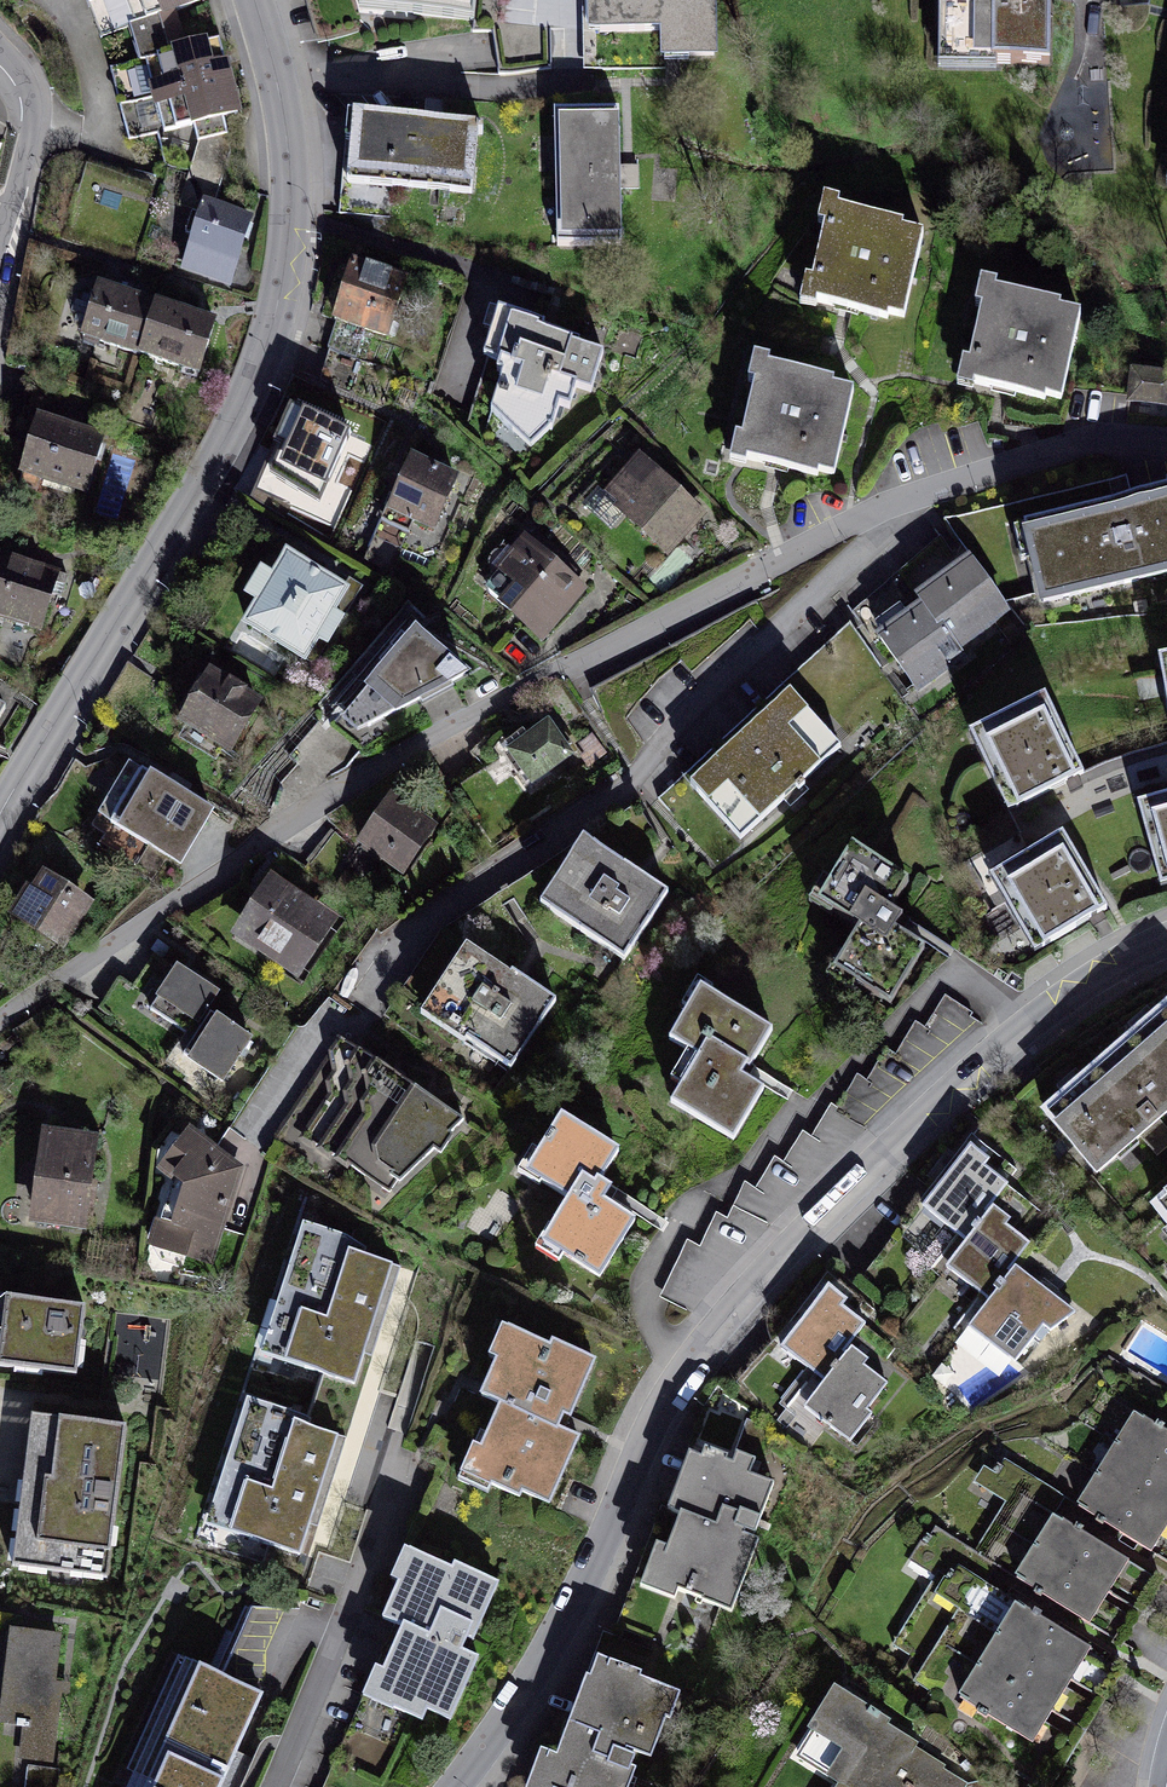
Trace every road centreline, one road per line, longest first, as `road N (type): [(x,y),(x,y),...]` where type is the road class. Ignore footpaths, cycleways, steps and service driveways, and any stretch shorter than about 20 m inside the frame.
road 1 (residential): [(0,1022),(374,768),(888,503),(1071,443),(1119,436),(1166,441)]
road 2 (residential): [(1166,941),(1088,985),(977,1069),(720,1323),(661,1404),(570,1615),(456,1786)]
road 3 (residential): [(0,814),(211,468),(279,316),(290,147),(254,0)]
road 4 (residential): [(0,252),(23,156),(22,112),(0,69)]

